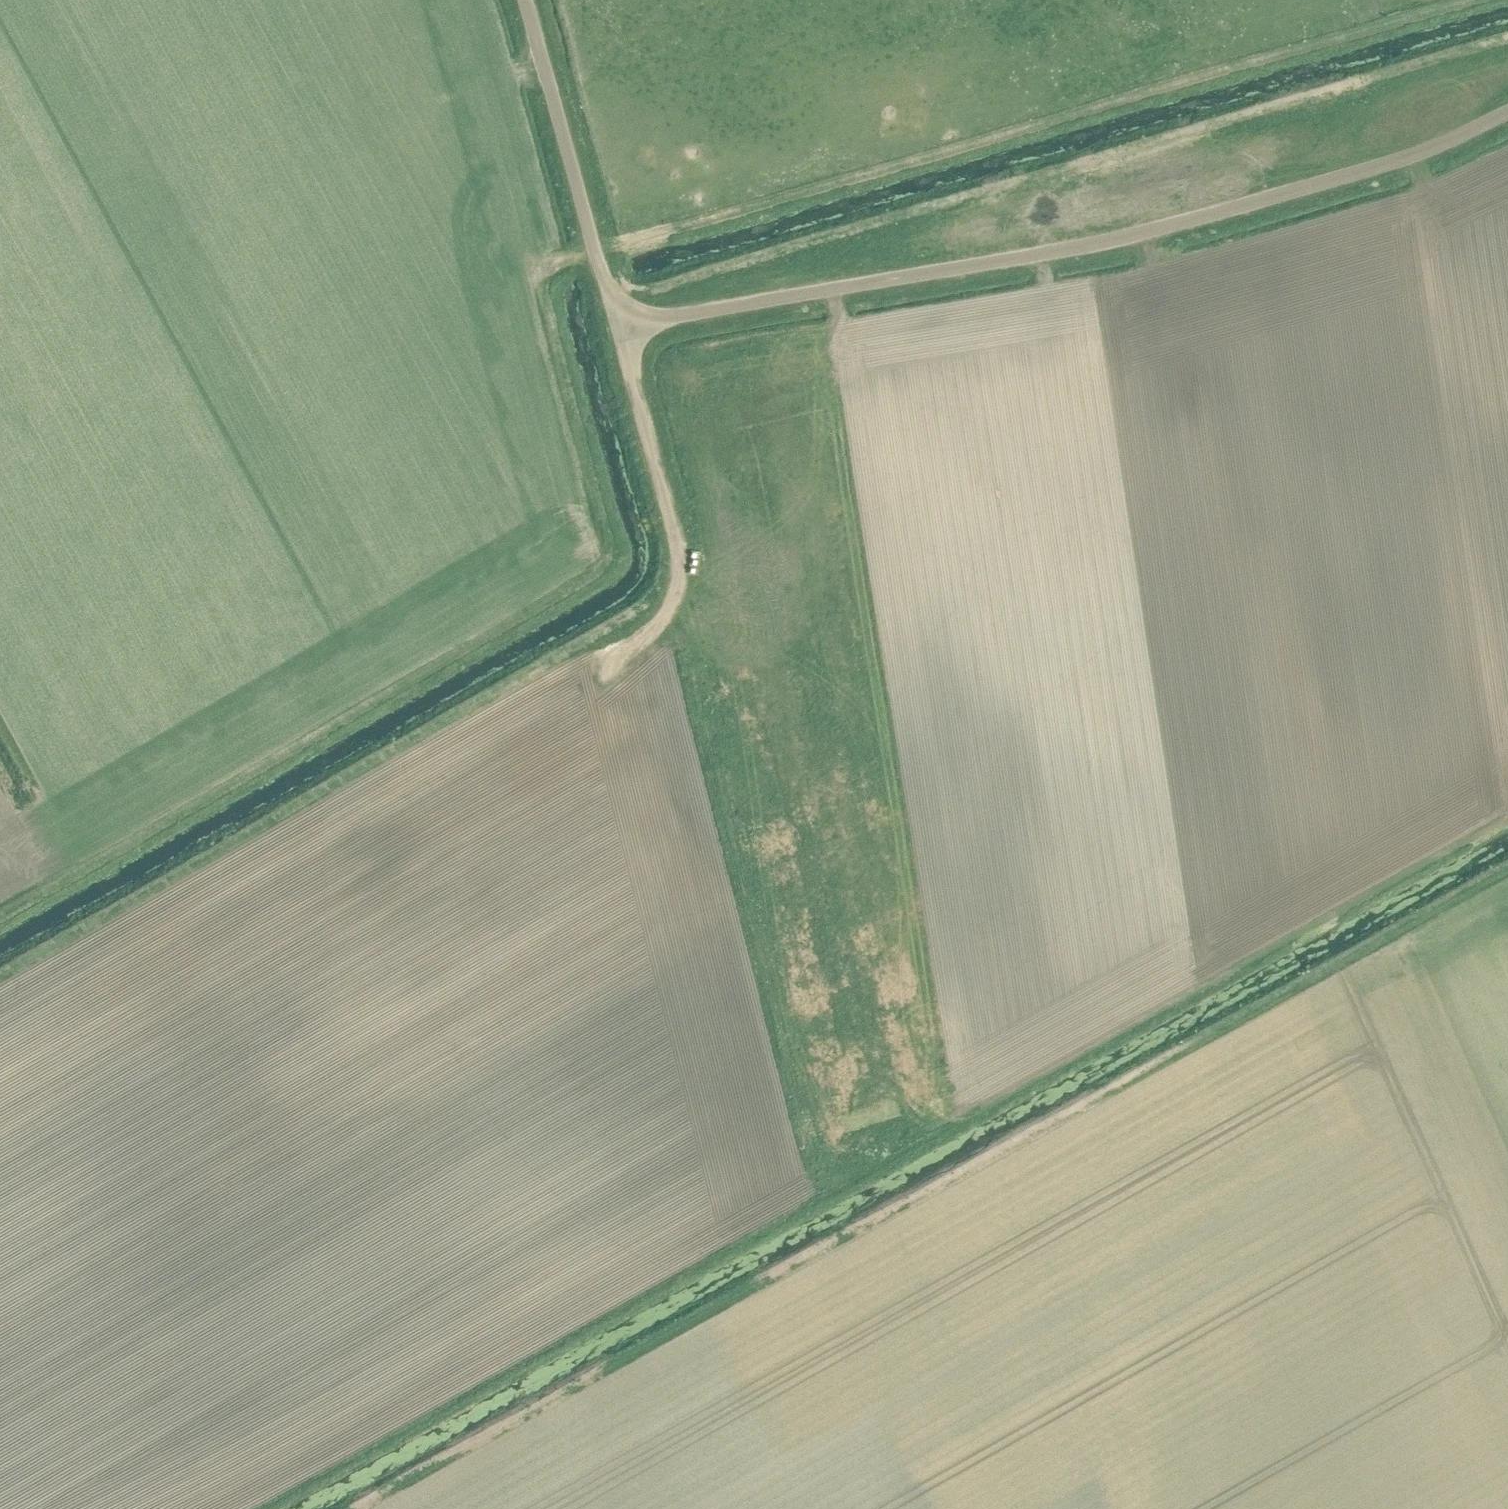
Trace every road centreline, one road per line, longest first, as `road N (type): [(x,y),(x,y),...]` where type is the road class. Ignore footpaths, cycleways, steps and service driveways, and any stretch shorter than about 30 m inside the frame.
road 1 (unclassified): [(1507,114),(1414,155),(1167,227),(644,324),(610,300),(526,0)]

